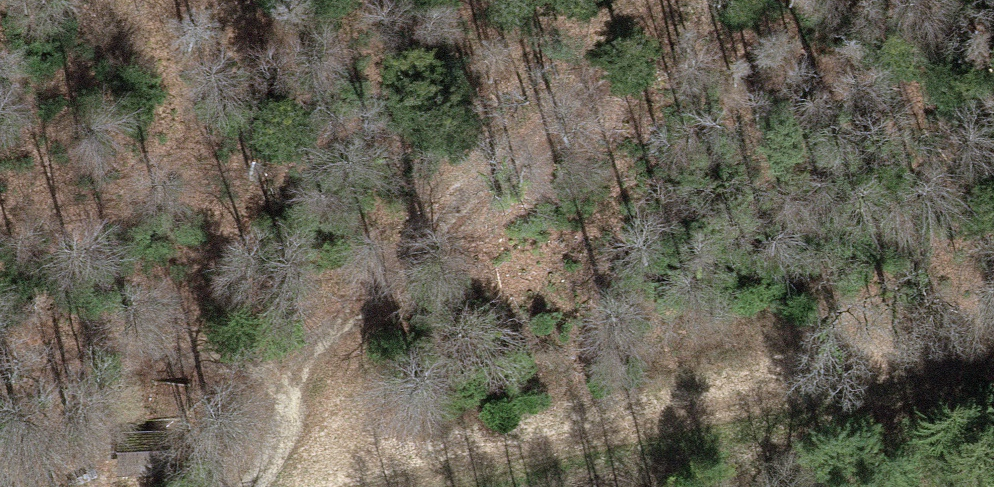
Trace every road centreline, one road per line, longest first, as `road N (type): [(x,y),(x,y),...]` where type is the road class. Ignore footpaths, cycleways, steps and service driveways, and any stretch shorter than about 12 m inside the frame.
road 1 (track): [(245,486),(320,356),(434,221),(668,0)]
road 2 (track): [(993,346),(827,394),(425,486)]
road 3 (track): [(61,360),(320,356)]

